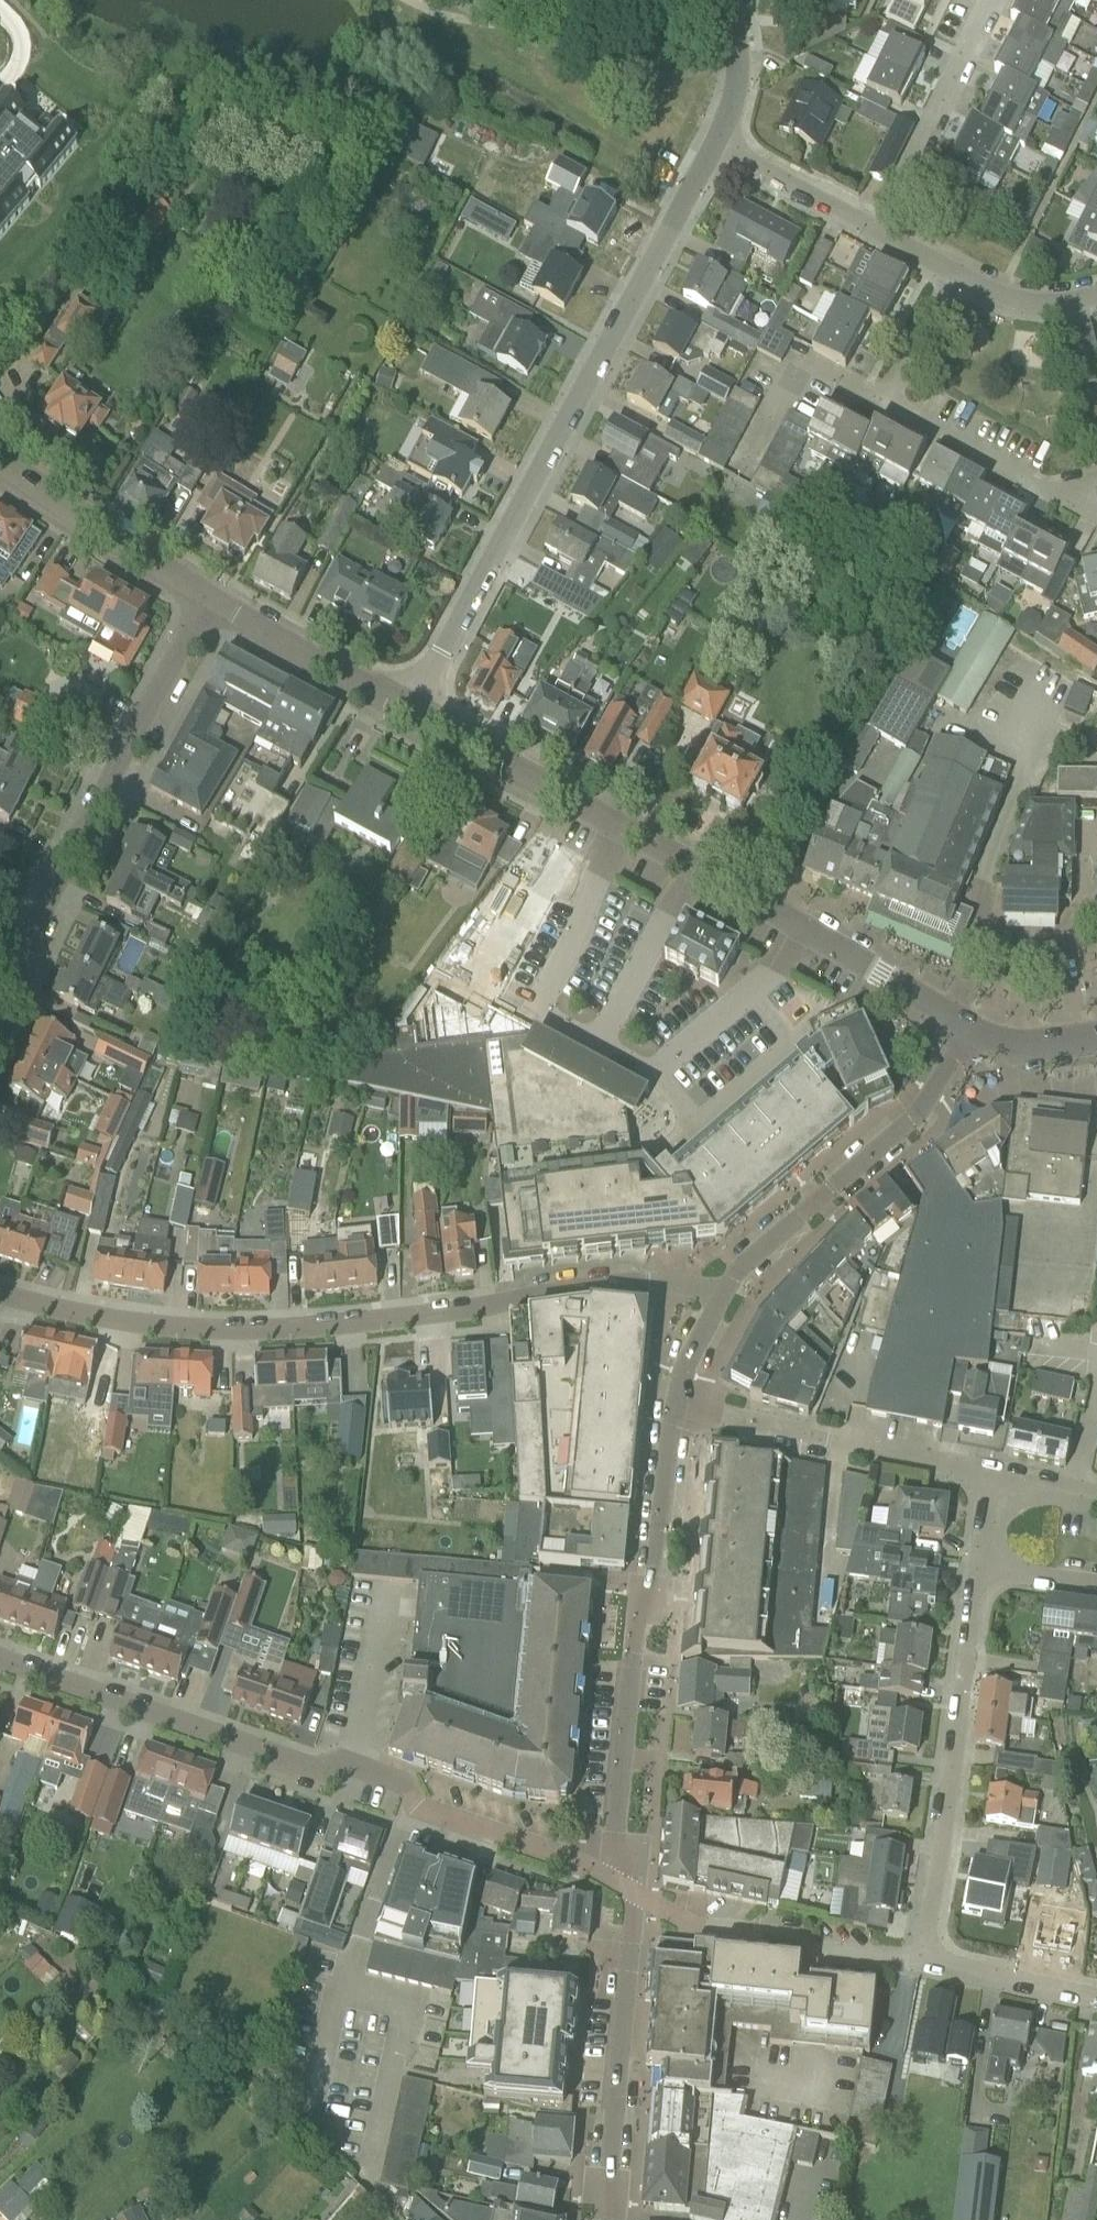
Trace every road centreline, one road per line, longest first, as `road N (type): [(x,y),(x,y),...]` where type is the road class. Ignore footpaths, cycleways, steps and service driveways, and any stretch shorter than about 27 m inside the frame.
road 1 (unclassified): [(723,1295),(647,1281),(251,1331),(101,1318),(0,1291)]
road 2 (unclassified): [(409,711),(714,145)]
road 3 (tertiary): [(969,1025),(409,711)]
road 4 (residential): [(673,1402),(655,1575),(635,1624),(616,1830),(635,1891)]
road 5 (residential): [(442,1816),(424,1810),(401,1777),(339,1756),(313,1770),(0,1657)]
road 6 (unclassified): [(0,989),(210,601)]
road 7 (unclassified): [(920,1962),(978,1569)]
road 8 (residential): [(969,1025),(919,1111),(737,1268),(723,1295)]
road 9 (residential): [(635,1891),(612,2219)]
road 10 (unclassified): [(673,1402),(991,1474)]
road 11 (residential): [(875,231),(991,0)]
road 12 (tertiary): [(210,601),(0,454)]
road 13 (residential): [(888,406),(799,359),(738,475)]
road 14 (tertiary): [(409,711),(210,601)]
road 15 (residential): [(1072,507),(888,406)]
road 16 (unclassified): [(635,1891),(574,1859),(442,1816)]
road 17 (unclassified): [(635,1891),(702,1928),(796,1933),(818,1950)]
road 18 (residential): [(875,231),(714,145)]
road 19 (residential): [(1096,1998),(920,1962)]
road 20 (unclassified): [(714,145),(736,86),(729,0)]
road 21 (residential): [(888,406),(957,275)]
road 22 (residential): [(1096,301),(1062,309),(1003,301),(957,275)]
road 23 (tertiary): [(969,1025),(1015,1049),(1096,1037)]
road 24 (unclassified): [(978,1569),(1096,1586)]

